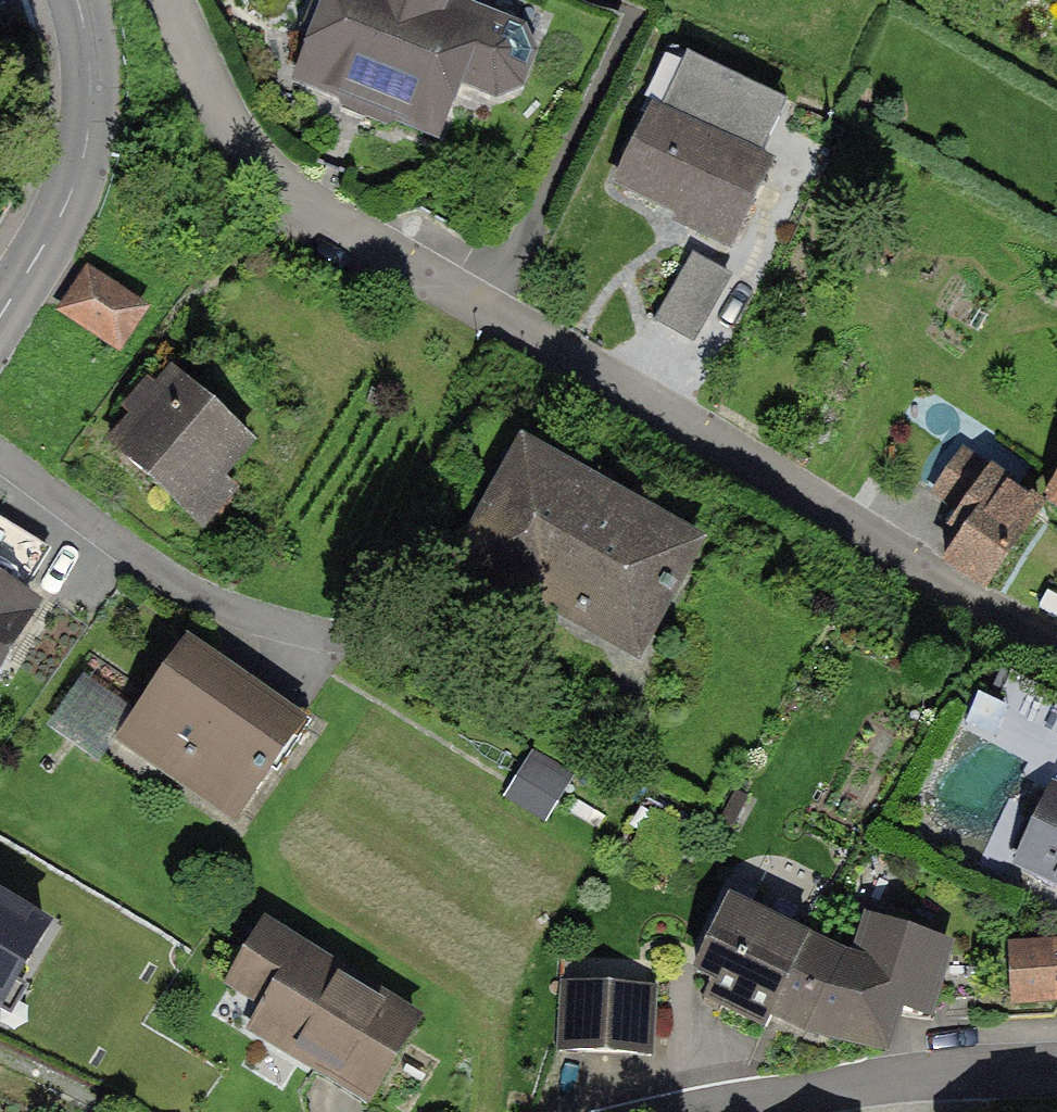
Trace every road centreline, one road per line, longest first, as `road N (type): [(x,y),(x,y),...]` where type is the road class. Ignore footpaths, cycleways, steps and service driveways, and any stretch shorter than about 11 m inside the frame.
road 1 (residential): [(169,0),(224,121),(285,185),(962,596),(1056,644)]
road 2 (residential): [(1056,1069),(959,1071),(707,1111)]
road 3 (residential): [(0,321),(45,250),(85,152),(93,106),(78,0)]

